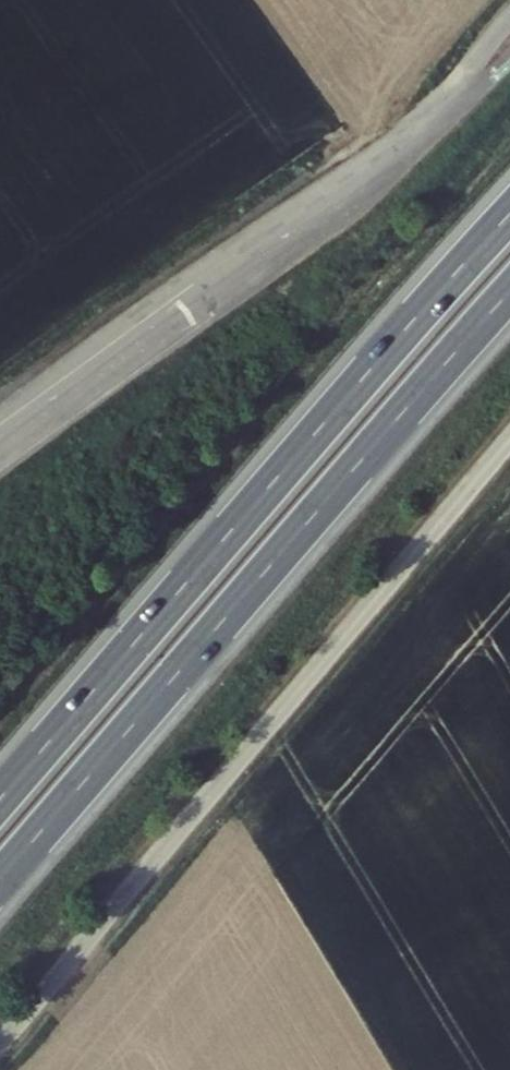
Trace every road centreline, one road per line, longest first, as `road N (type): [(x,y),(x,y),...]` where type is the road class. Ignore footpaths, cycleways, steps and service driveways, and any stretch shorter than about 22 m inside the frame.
road 1 (trunk): [(0,882),(509,295)]
road 2 (trunk): [(509,214),(0,800)]
road 3 (unclassified): [(0,449),(356,177)]

